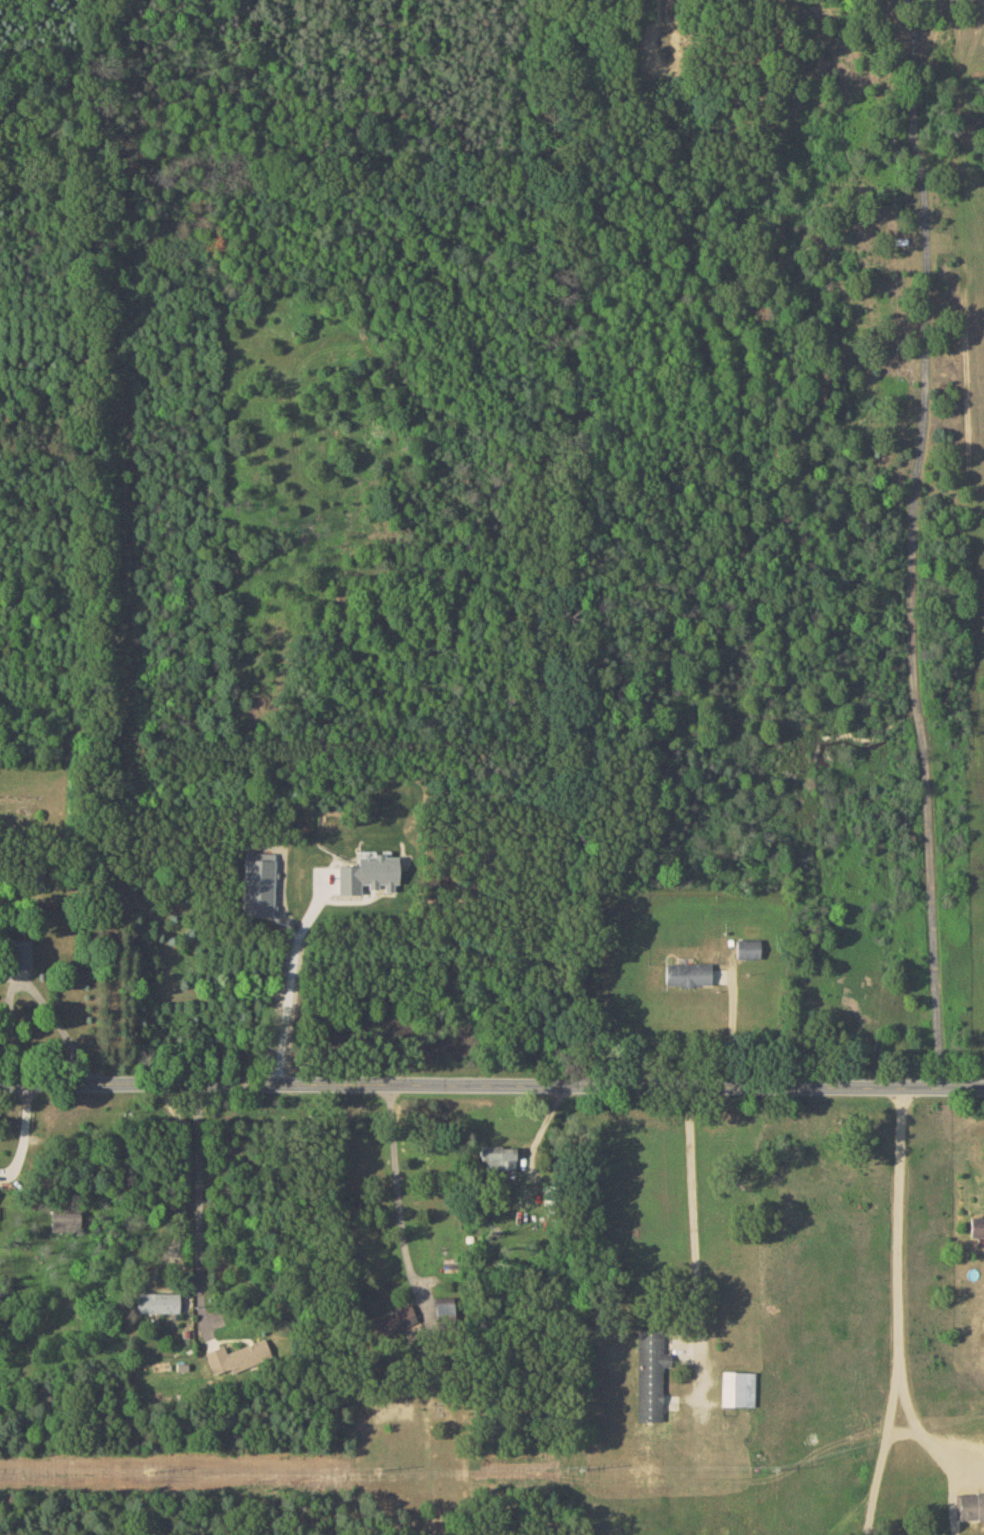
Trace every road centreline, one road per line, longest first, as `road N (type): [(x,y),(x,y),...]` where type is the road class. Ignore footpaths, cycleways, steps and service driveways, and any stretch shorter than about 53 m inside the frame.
road 1 (tertiary): [(983,1087),(0,1083)]

